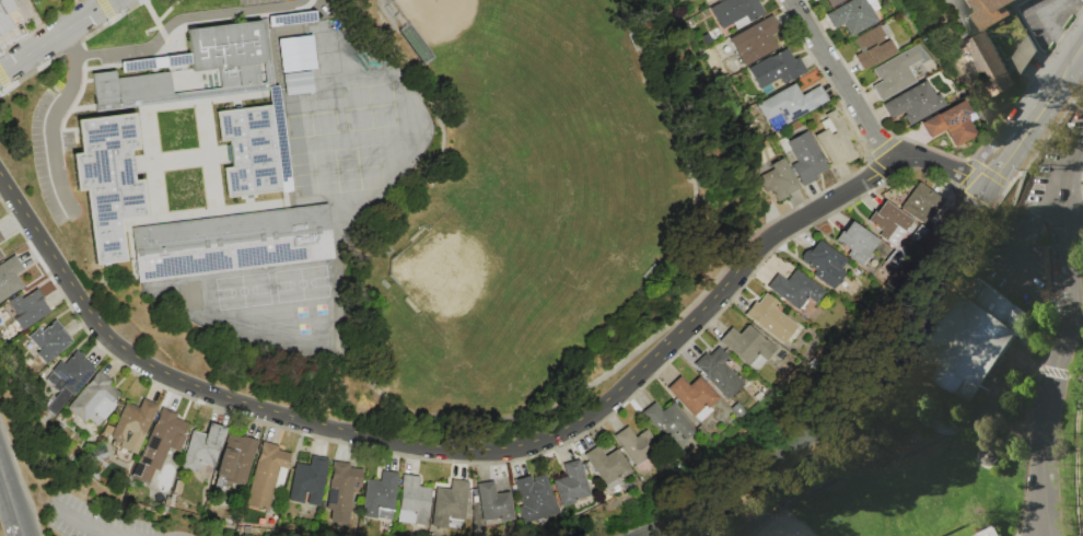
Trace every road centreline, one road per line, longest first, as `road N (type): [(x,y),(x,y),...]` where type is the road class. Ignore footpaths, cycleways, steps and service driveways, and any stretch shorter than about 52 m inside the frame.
road 1 (residential): [(978,197),(892,167),(768,238),(702,314),(586,419),(536,445),(485,454),(337,431),(144,365),(91,318),(0,175)]
road 2 (secondary): [(978,197),(839,387),(781,452),(725,496),(636,535)]
road 3 (residential): [(892,167),(791,0)]
road 4 (secondary): [(1057,88),(978,197)]
road 5 (residential): [(103,0),(0,67)]

